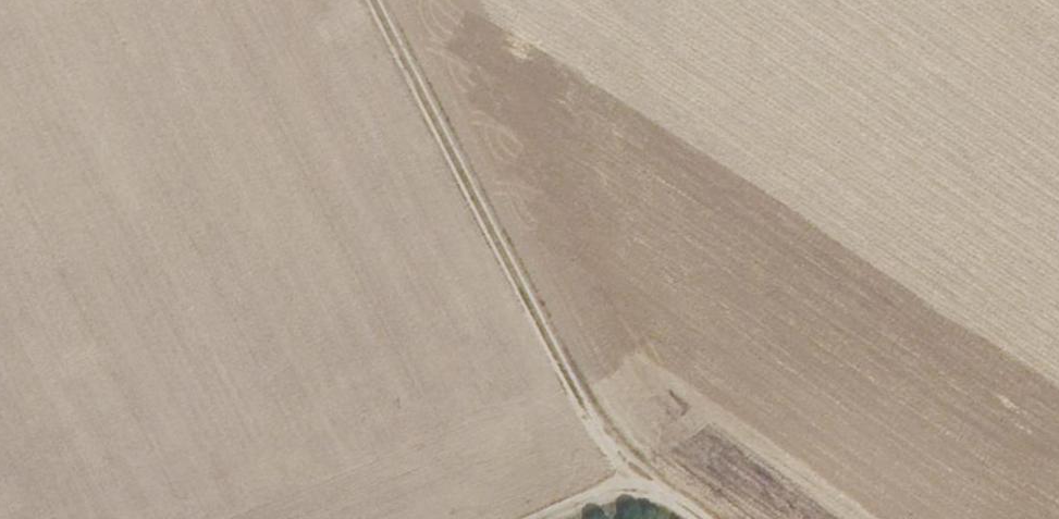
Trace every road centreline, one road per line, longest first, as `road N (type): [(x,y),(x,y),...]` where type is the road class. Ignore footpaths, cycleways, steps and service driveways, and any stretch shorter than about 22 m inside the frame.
road 1 (track): [(689,518),(633,470),(588,410),(373,0)]
road 2 (track): [(509,518),(633,470)]

